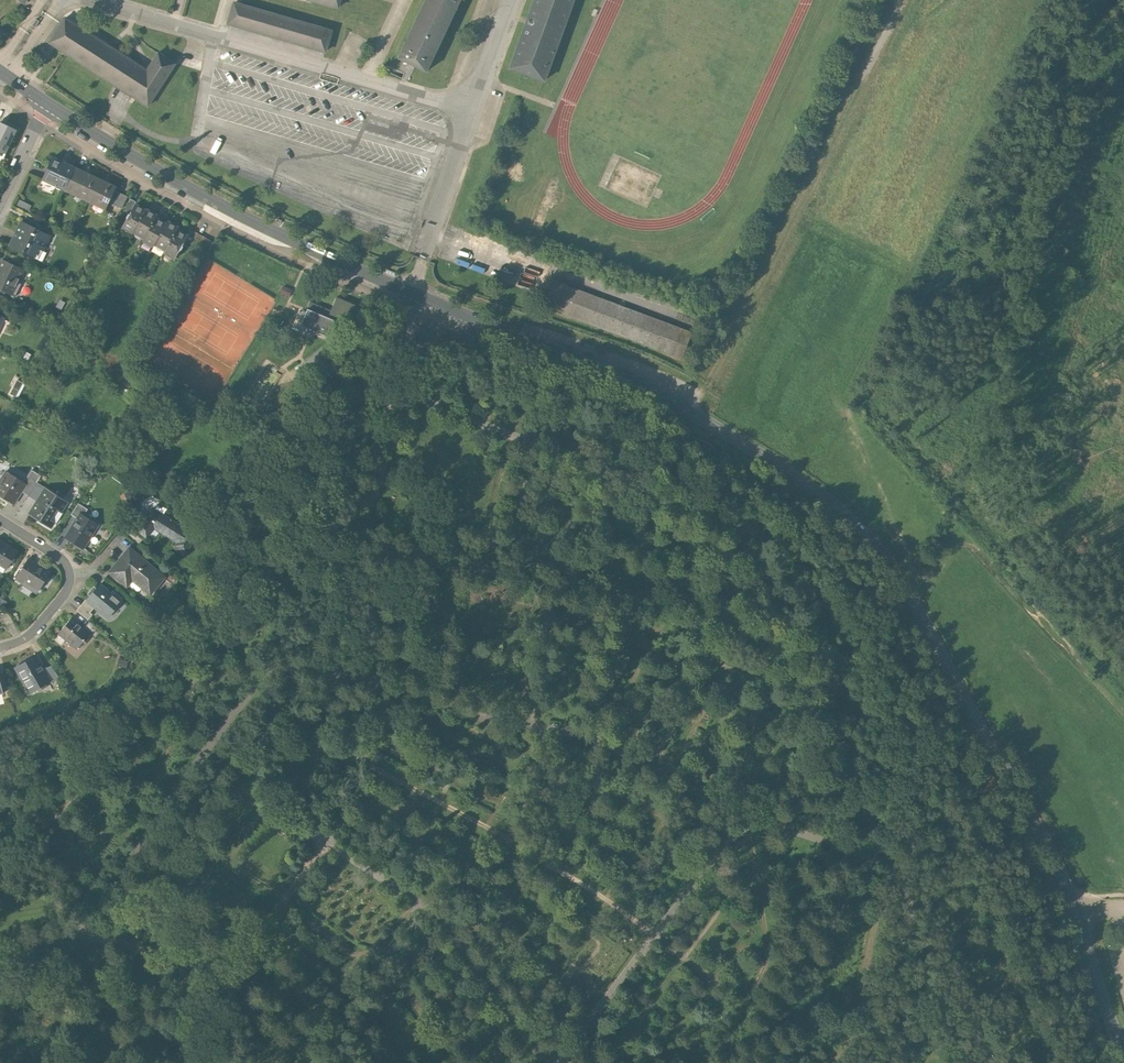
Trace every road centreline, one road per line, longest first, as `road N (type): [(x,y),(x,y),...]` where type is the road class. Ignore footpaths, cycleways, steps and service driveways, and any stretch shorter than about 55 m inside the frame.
road 1 (tertiary): [(47,104),(273,232),(679,407),(854,522),(917,609),(1043,837),(1123,1051)]
road 2 (residential): [(0,521),(73,576),(27,638),(0,646)]

